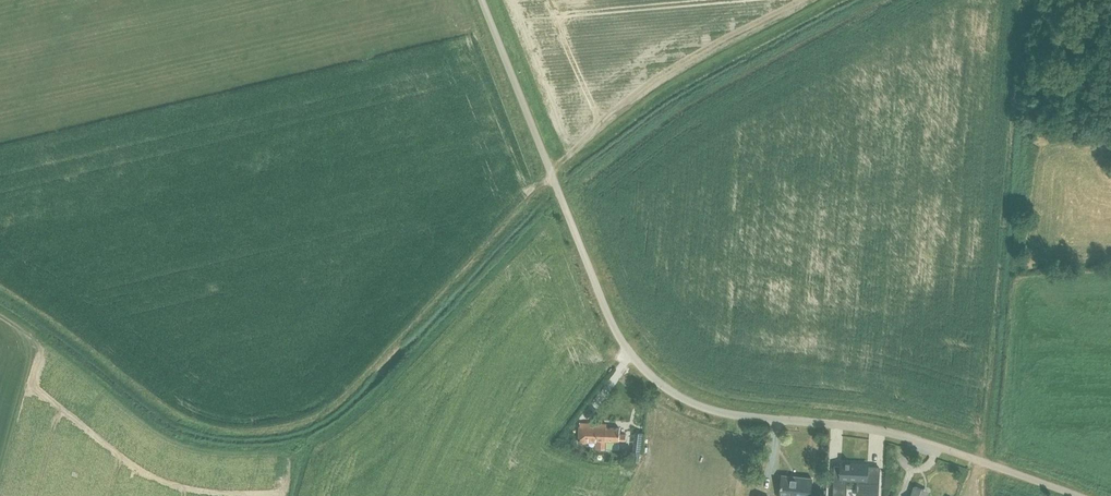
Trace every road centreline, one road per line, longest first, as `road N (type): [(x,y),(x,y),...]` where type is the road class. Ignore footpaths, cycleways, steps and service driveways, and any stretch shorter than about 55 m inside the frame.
road 1 (unclassified): [(1078,495),(922,441),(722,412),(666,389),(611,322),(482,0)]

